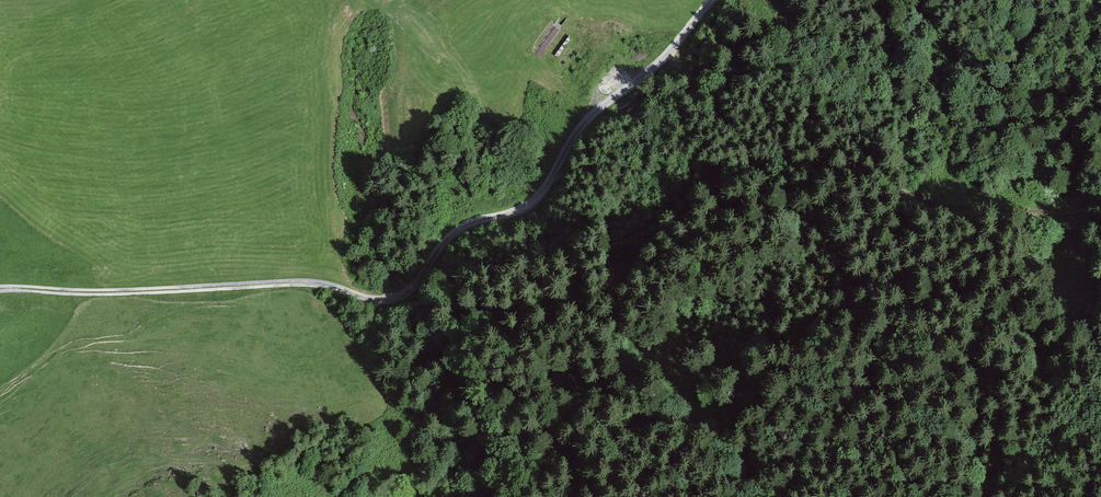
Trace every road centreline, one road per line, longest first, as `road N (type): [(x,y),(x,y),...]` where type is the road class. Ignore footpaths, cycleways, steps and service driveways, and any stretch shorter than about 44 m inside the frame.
road 1 (track): [(669,54),(578,134),(536,205),(466,226),(393,301),(317,283),(0,290)]

